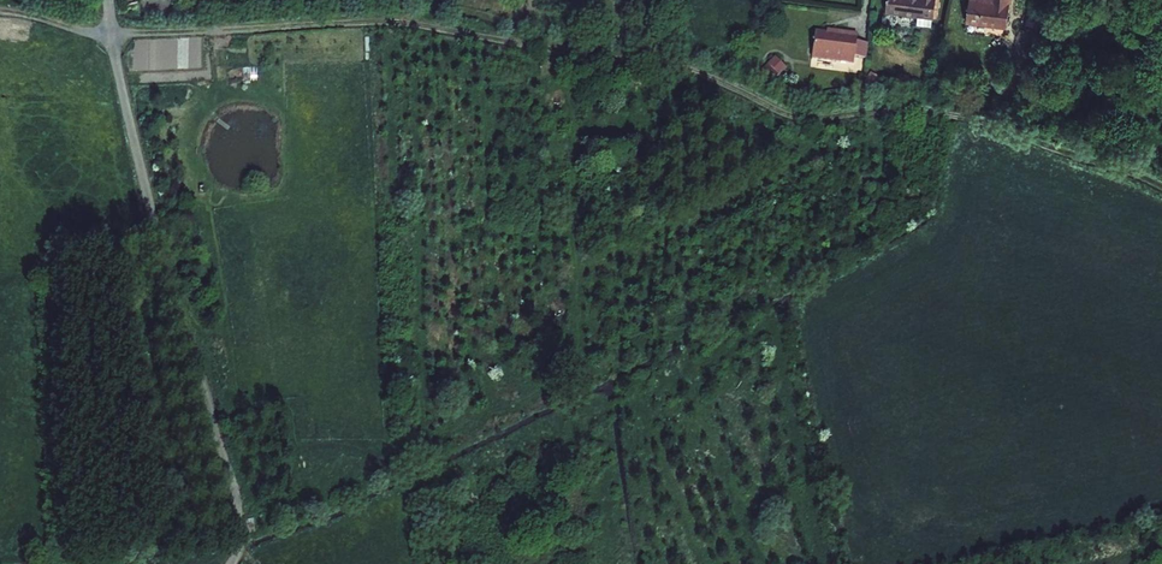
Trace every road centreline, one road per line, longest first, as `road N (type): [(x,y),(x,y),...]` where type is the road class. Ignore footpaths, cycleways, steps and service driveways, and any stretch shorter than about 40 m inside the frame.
road 1 (track): [(112,35),(394,22),(686,61),(812,115),(914,106),(1046,135)]
road 2 (unclassified): [(107,0),(129,123),(242,530),(231,563)]

